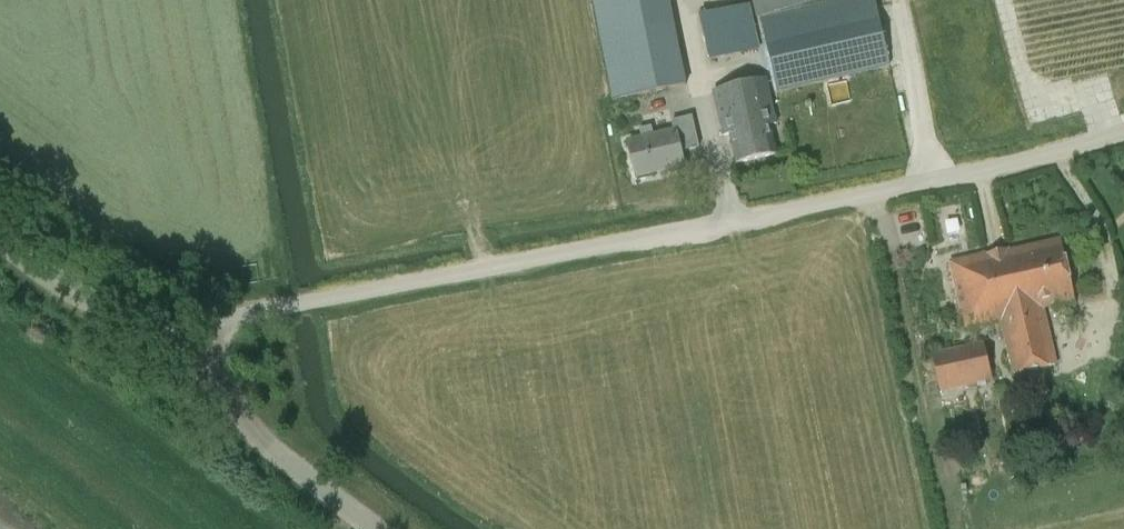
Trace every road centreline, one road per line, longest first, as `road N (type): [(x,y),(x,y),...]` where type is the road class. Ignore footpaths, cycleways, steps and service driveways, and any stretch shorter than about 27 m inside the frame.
road 1 (unclassified): [(204,325),(979,173),(1123,133)]
road 2 (unclassified): [(389,528),(236,411),(204,325)]
road 3 (unclassified): [(204,325),(121,314),(71,293),(0,237)]

